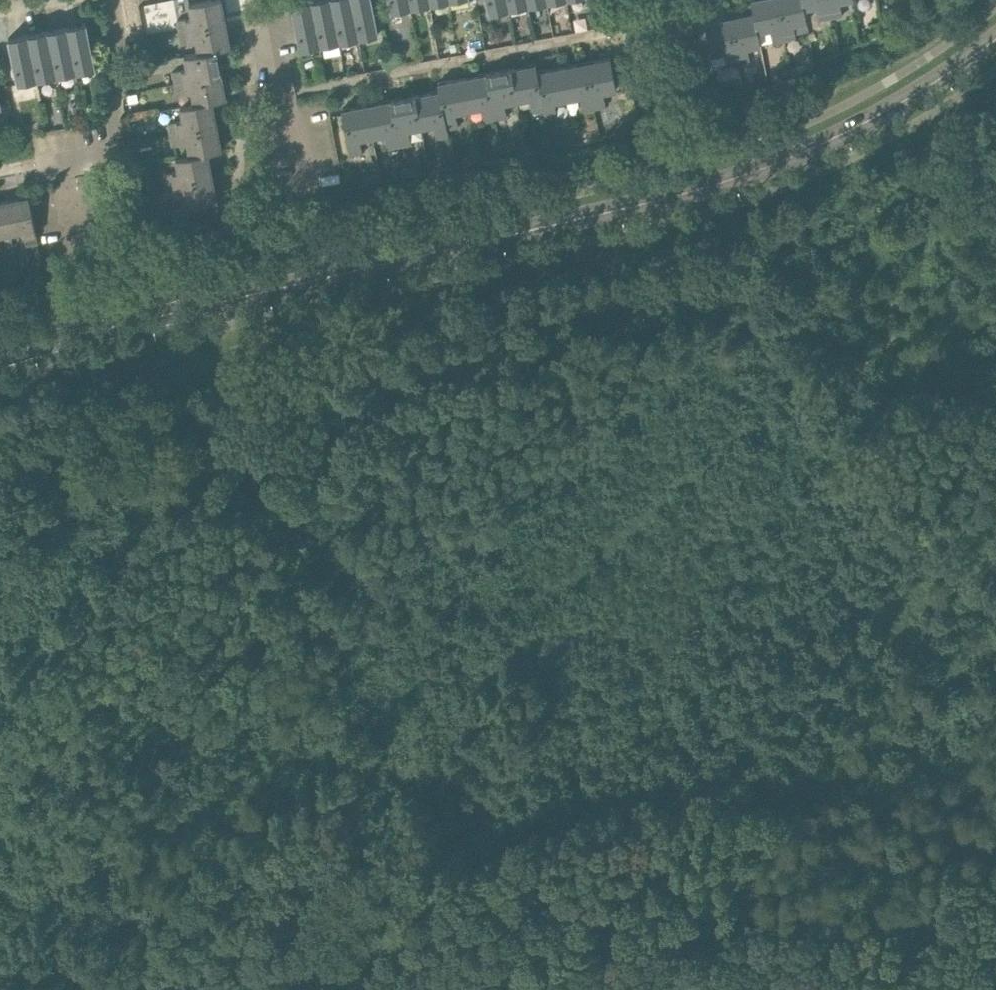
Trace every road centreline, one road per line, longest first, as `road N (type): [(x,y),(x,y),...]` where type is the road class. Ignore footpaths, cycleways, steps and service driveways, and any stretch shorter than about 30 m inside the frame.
road 1 (tertiary): [(31,346),(714,185),(871,119),(995,38)]

